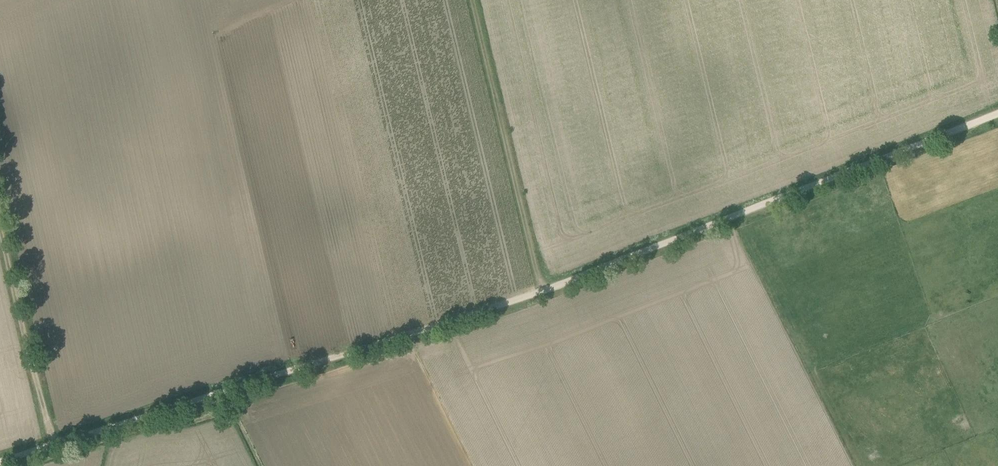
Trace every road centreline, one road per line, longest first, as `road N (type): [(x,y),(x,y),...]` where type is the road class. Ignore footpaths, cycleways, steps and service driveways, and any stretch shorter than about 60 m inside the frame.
road 1 (track): [(0,460),(548,291),(997,115)]
road 2 (track): [(548,291),(473,0)]
road 3 (track): [(57,444),(0,222)]

